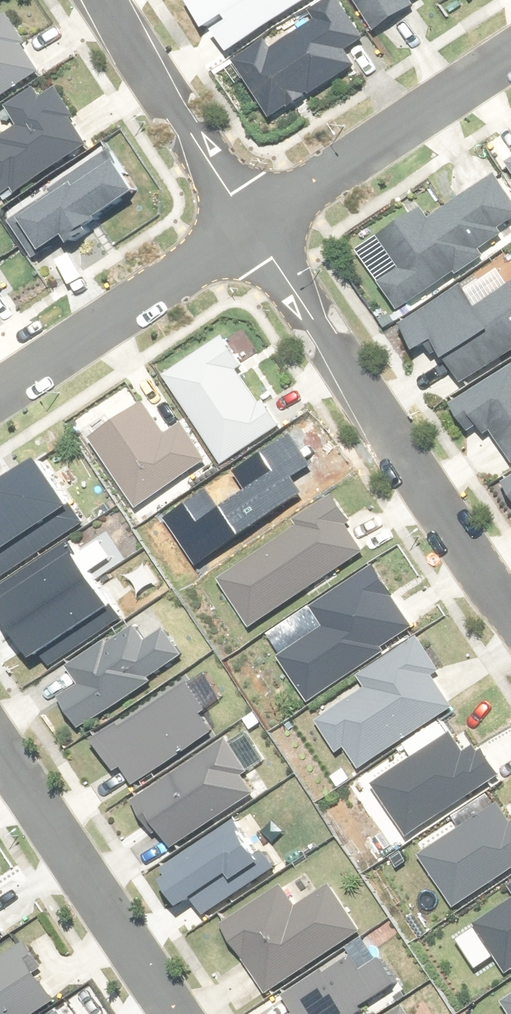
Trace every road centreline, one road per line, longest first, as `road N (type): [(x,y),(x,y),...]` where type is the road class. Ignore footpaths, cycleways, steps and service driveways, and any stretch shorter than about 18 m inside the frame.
road 1 (residential): [(253,230),(510,618)]
road 2 (residential): [(0,754),(174,1013)]
road 3 (residential): [(253,230),(510,61)]
road 4 (residential): [(0,399),(253,230)]
road 5 (residential): [(105,0),(253,230)]

